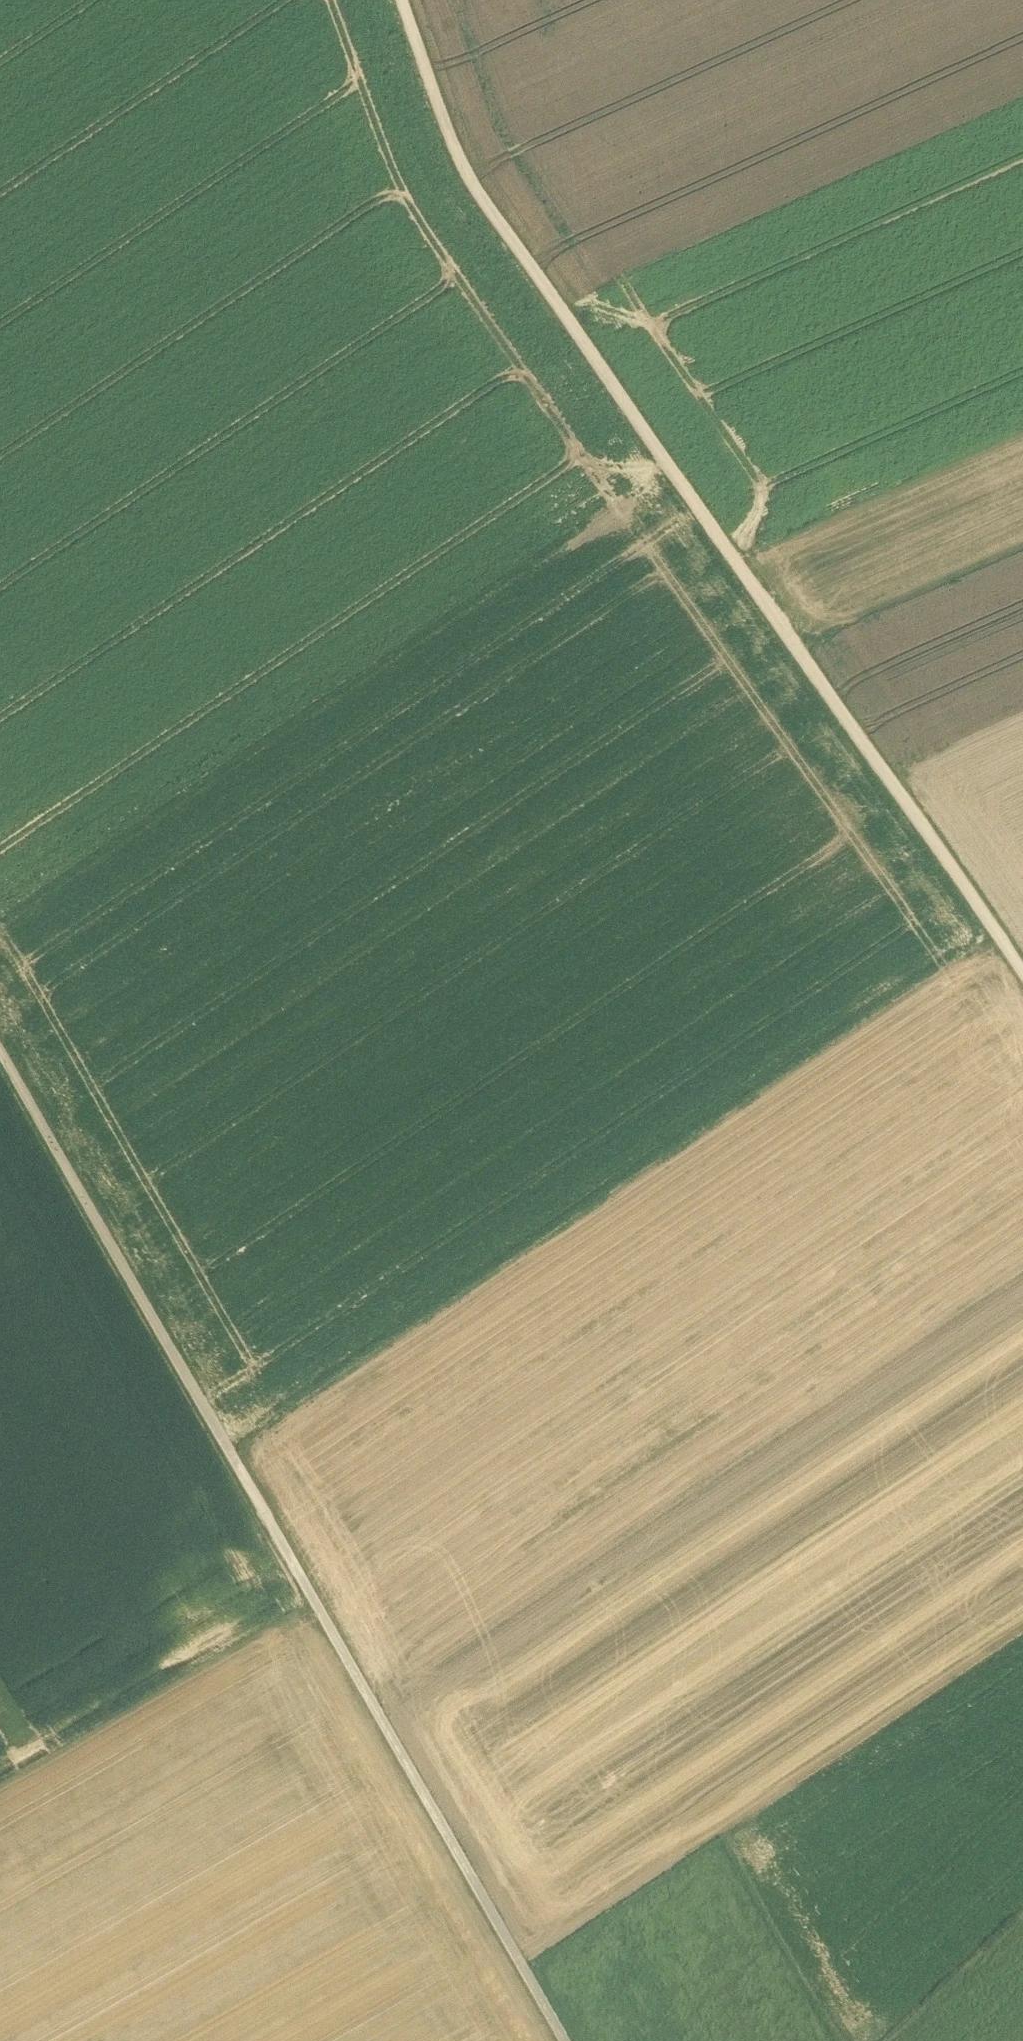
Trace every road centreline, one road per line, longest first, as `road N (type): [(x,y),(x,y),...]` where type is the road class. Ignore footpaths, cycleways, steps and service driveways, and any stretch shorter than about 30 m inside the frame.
road 1 (track): [(569,2040),(0,1035)]
road 2 (track): [(1022,945),(475,174),(410,0)]

